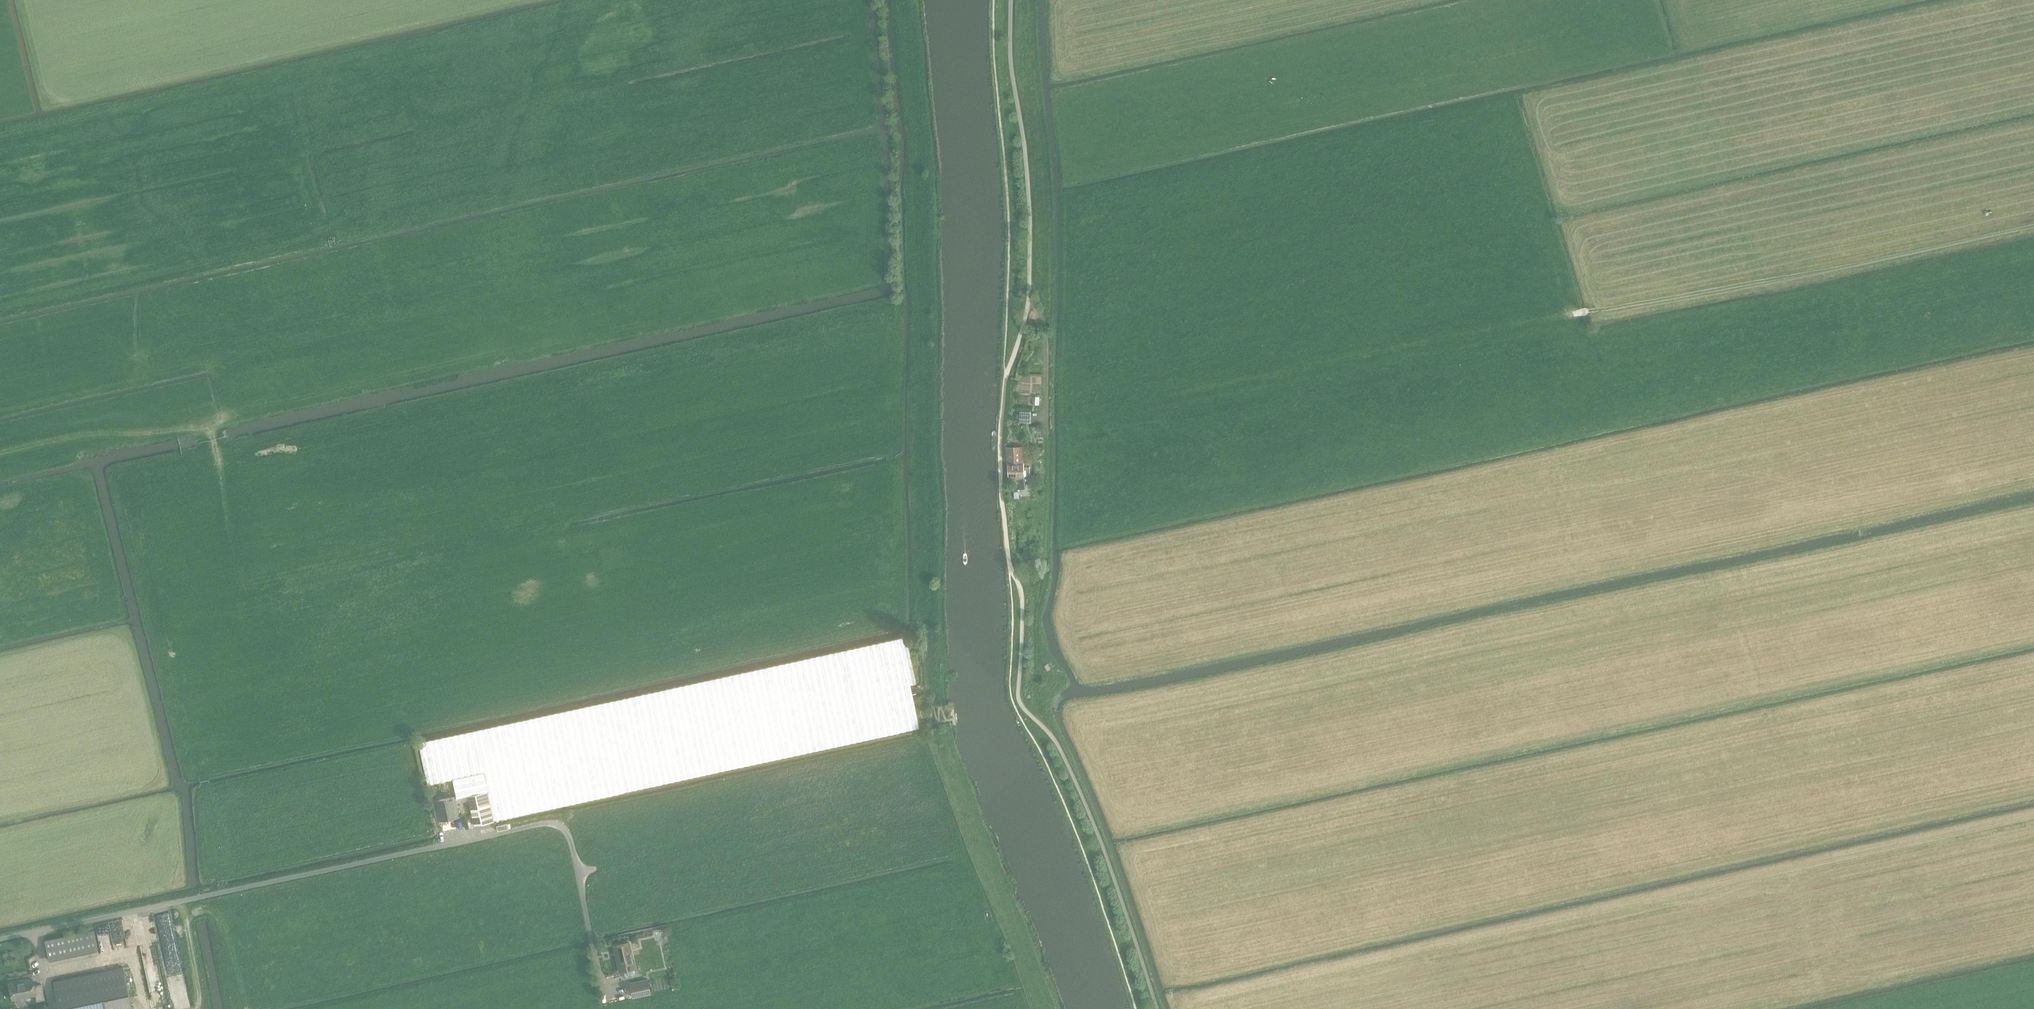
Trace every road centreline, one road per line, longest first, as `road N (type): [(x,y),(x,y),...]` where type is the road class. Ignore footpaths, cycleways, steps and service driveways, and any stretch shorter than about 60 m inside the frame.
road 1 (track): [(183,919),(212,912),(225,923),(246,1008)]

